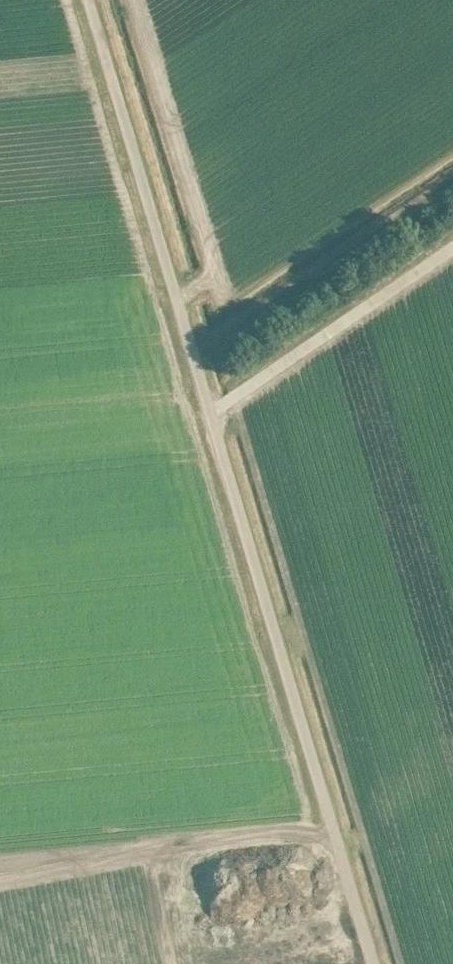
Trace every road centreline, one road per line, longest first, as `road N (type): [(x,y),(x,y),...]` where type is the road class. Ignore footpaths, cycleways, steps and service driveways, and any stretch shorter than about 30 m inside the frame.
road 1 (track): [(374,963),(92,0)]

